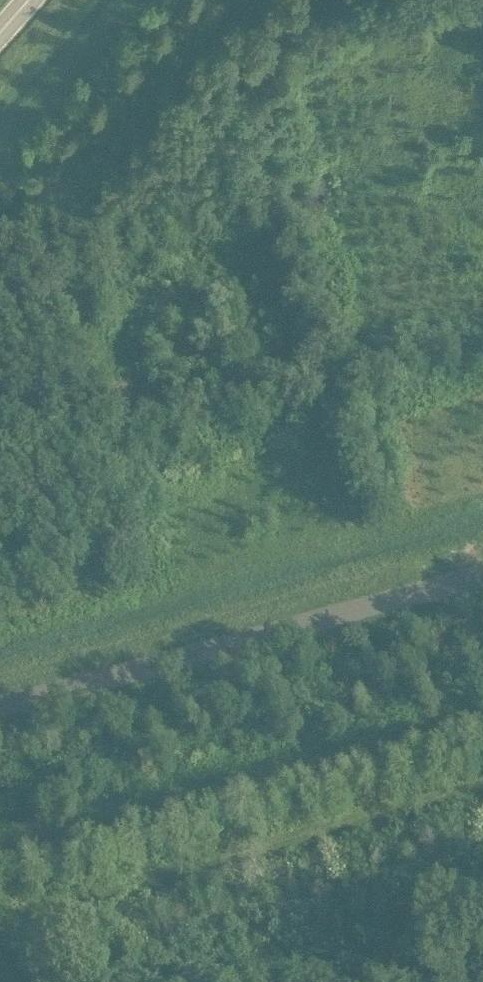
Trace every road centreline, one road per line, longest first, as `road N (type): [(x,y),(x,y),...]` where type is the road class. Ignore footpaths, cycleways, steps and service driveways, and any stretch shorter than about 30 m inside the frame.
road 1 (unclassified): [(0,706),(482,578)]

